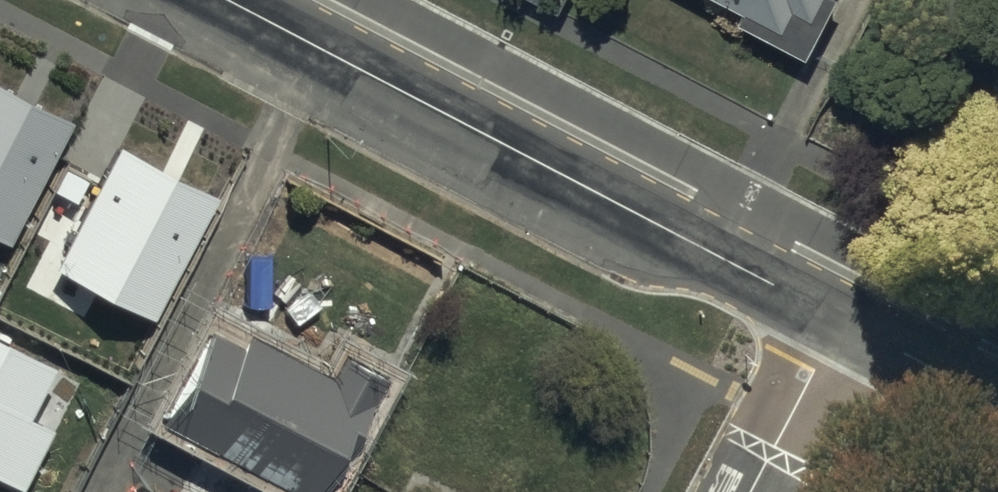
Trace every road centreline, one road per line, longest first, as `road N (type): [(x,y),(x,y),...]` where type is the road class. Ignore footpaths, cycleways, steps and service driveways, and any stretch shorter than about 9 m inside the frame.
road 1 (residential): [(228,0),(843,320)]
road 2 (residential): [(754,491),(843,320)]
road 3 (residential): [(843,320),(997,394)]

